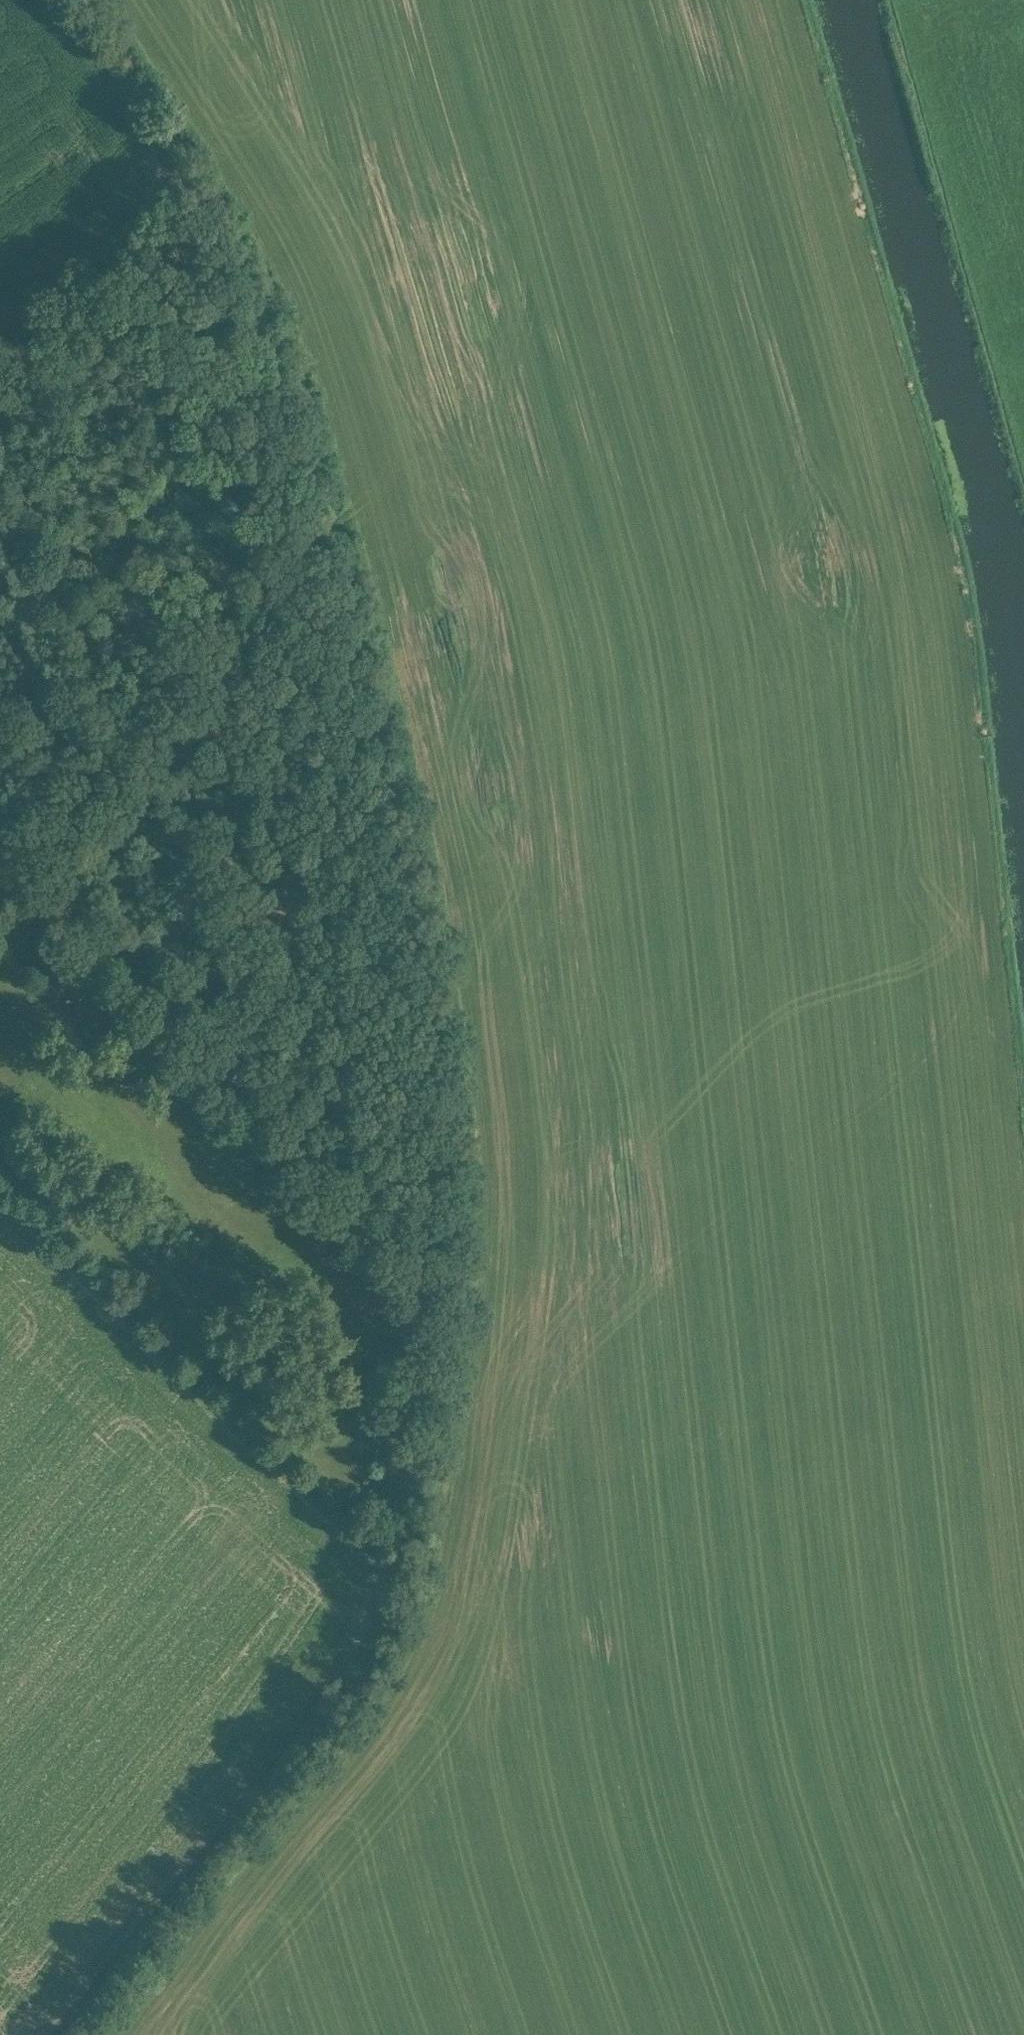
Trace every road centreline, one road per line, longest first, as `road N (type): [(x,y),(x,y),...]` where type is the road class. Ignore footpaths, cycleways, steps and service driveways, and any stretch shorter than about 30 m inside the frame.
road 1 (track): [(0,893),(363,480)]

